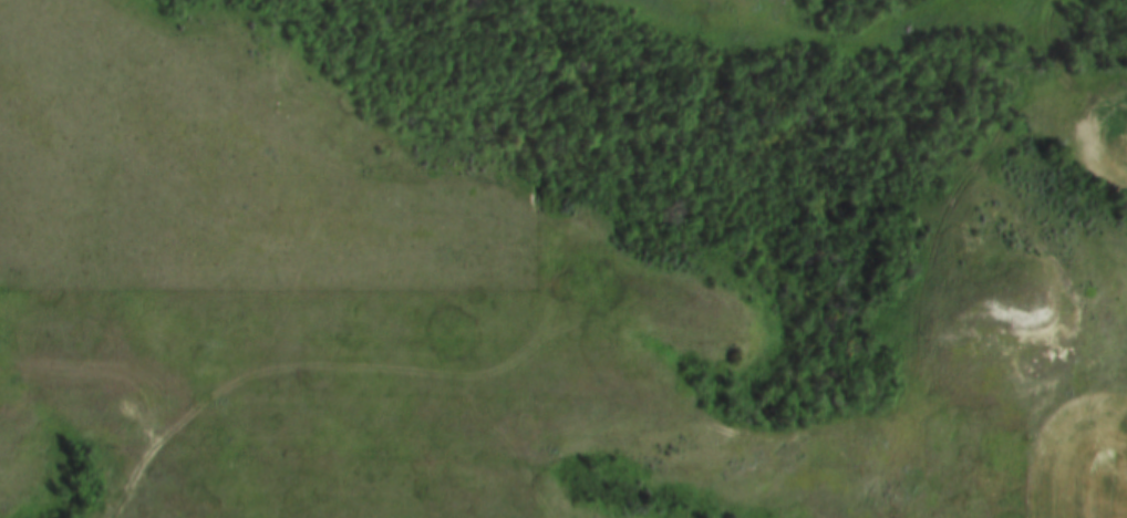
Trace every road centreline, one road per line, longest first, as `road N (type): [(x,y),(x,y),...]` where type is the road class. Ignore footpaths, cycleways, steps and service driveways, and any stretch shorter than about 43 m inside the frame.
road 1 (track): [(111,517),(136,468),(224,385),(297,365),(592,393),(732,434),(888,416),(908,395),(917,363),(930,250),(943,209),(975,156),(1061,86),(1084,77),(1126,84)]

